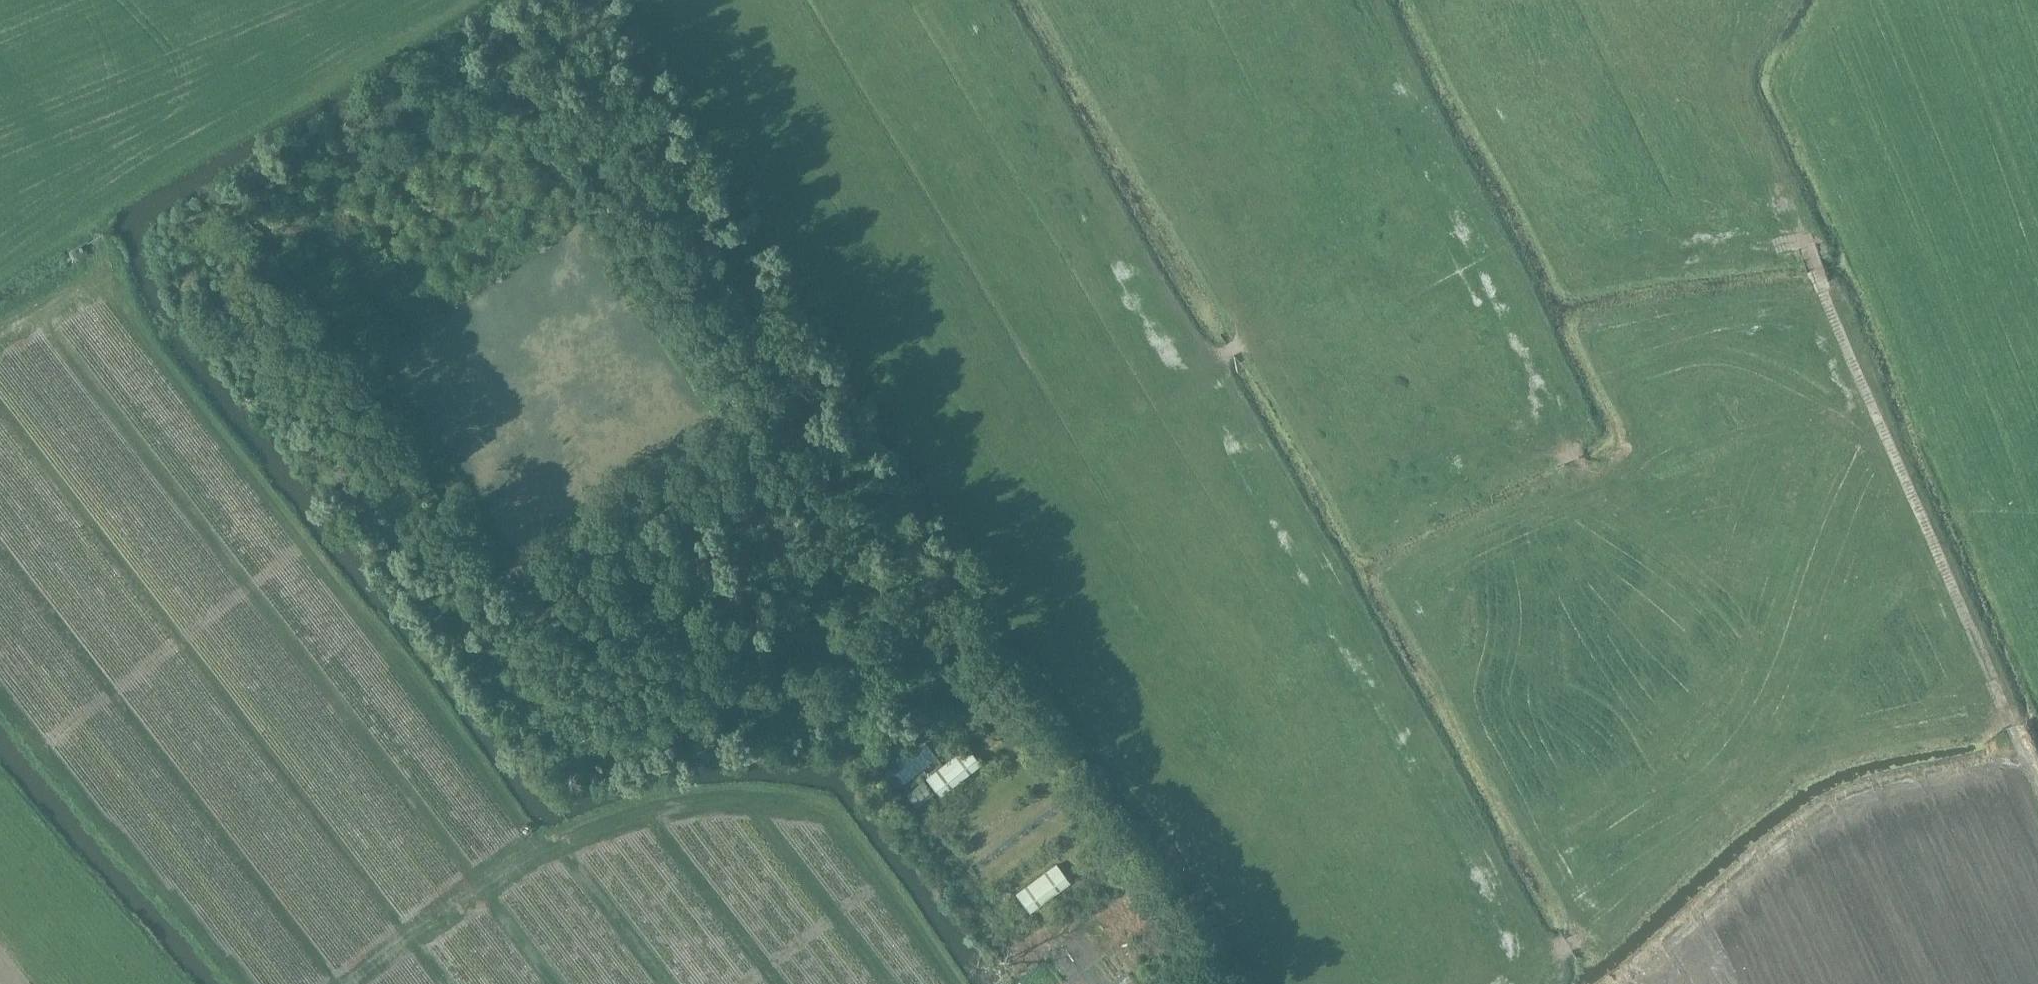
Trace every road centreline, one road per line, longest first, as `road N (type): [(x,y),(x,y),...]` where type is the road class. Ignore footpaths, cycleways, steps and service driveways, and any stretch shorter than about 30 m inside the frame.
road 1 (track): [(1774,244),(1805,246),(1827,285),(2037,782)]

